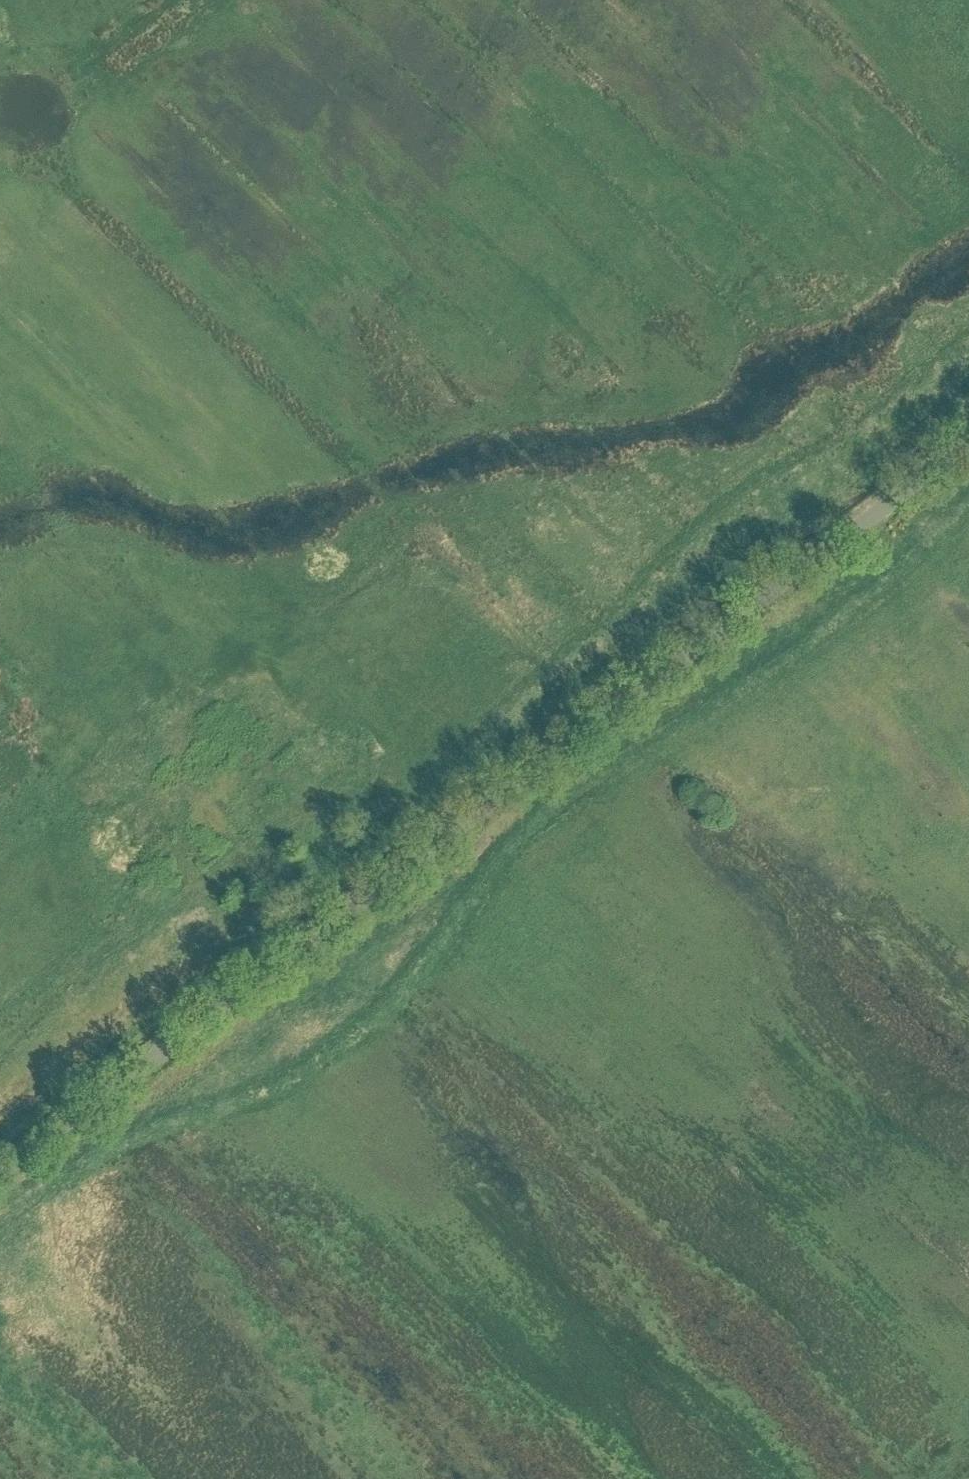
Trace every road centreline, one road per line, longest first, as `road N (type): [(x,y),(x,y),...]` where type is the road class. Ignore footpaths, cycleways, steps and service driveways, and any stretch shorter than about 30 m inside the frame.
road 1 (tertiary): [(0,1174),(968,443)]

